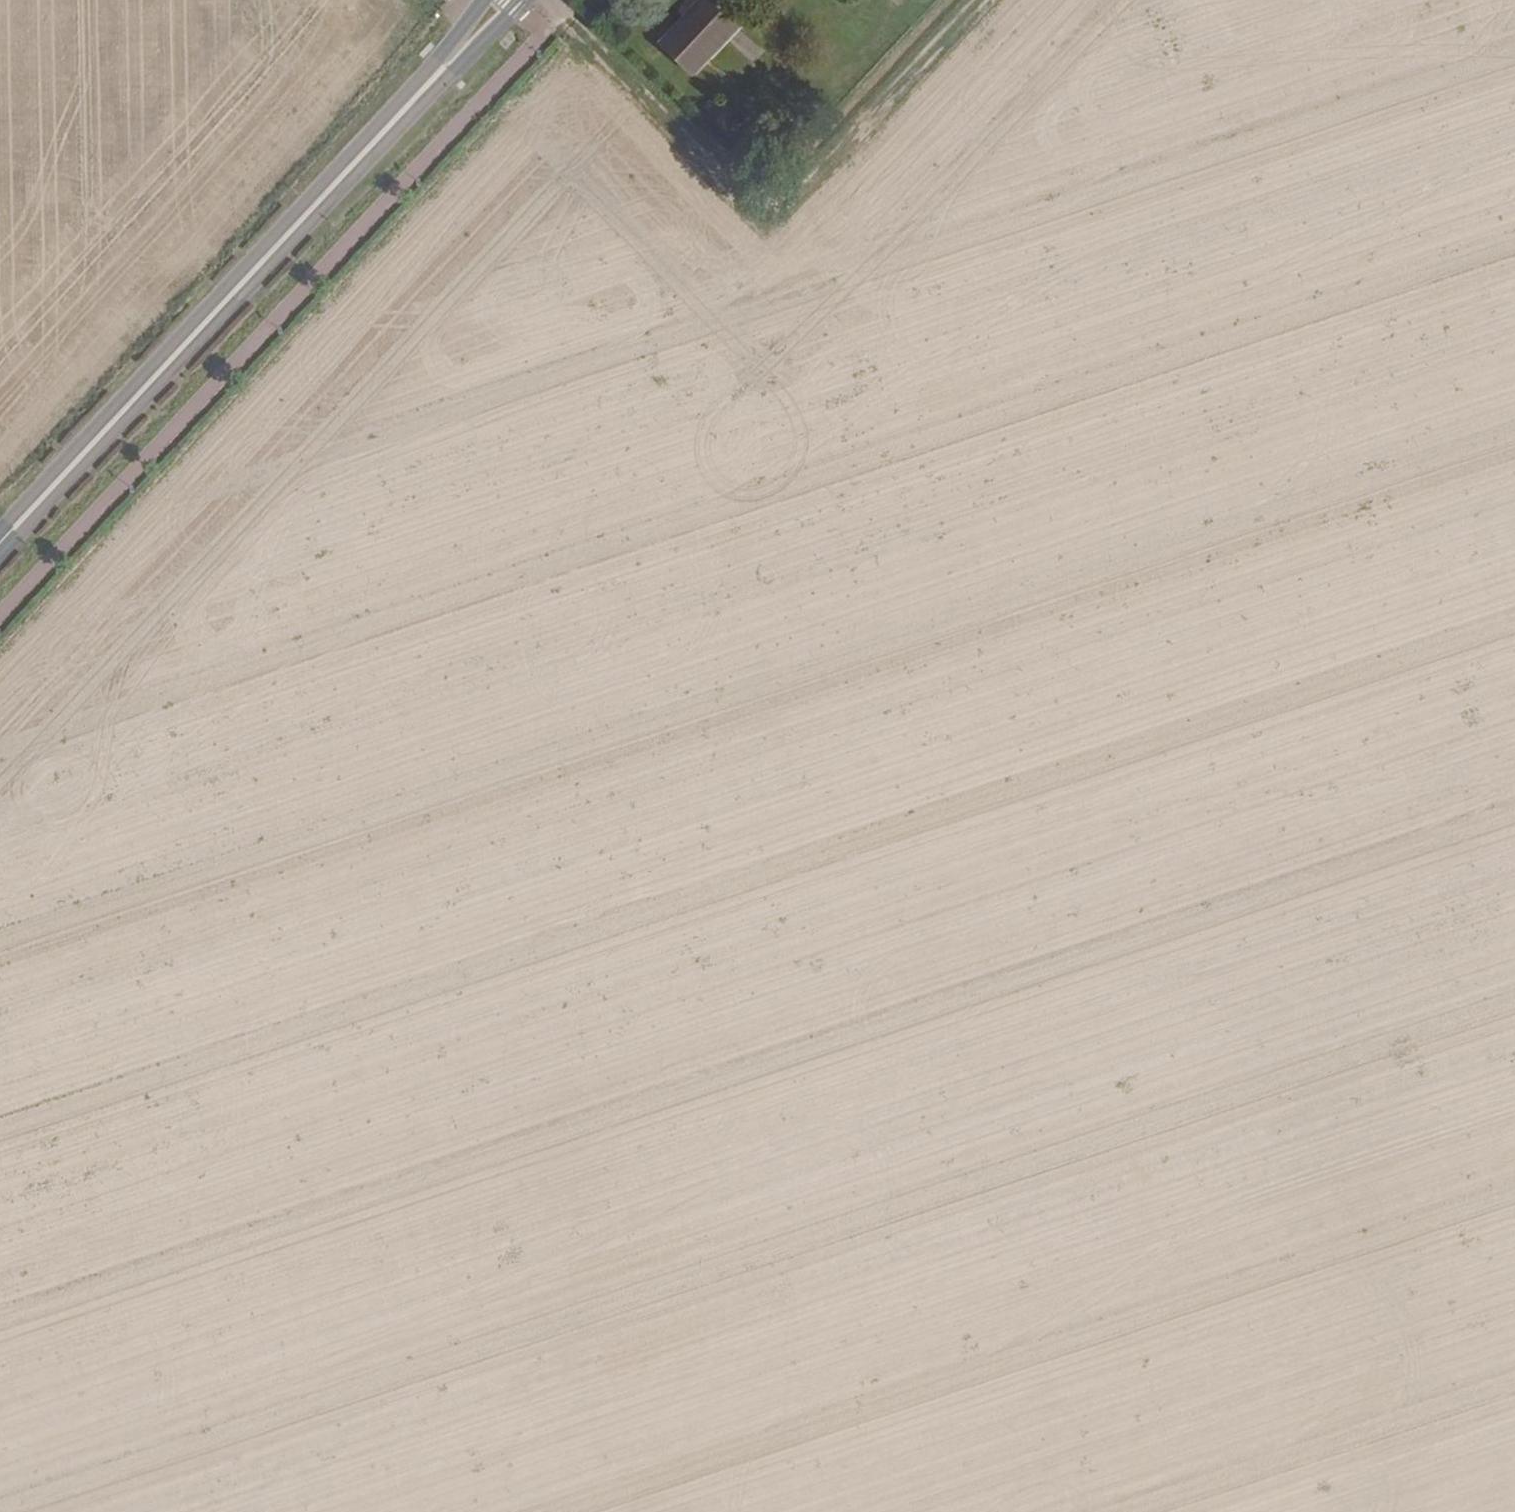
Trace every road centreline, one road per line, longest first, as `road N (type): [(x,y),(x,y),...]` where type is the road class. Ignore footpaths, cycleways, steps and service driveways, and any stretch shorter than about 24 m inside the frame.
road 1 (primary): [(0,543),(506,0)]
road 2 (track): [(524,23),(568,23),(768,202),(971,0)]

